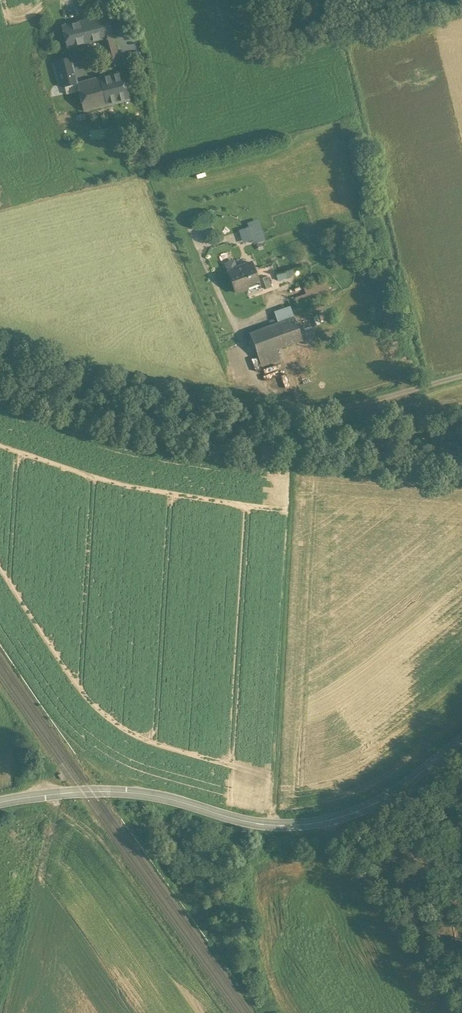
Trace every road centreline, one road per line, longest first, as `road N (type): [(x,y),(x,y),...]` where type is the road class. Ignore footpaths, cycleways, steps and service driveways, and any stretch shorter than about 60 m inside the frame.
road 1 (tertiary): [(0,803),(124,792),(257,824),(328,821),(403,786),(461,739)]
road 2 (track): [(461,376),(299,406),(270,398),(201,252)]

